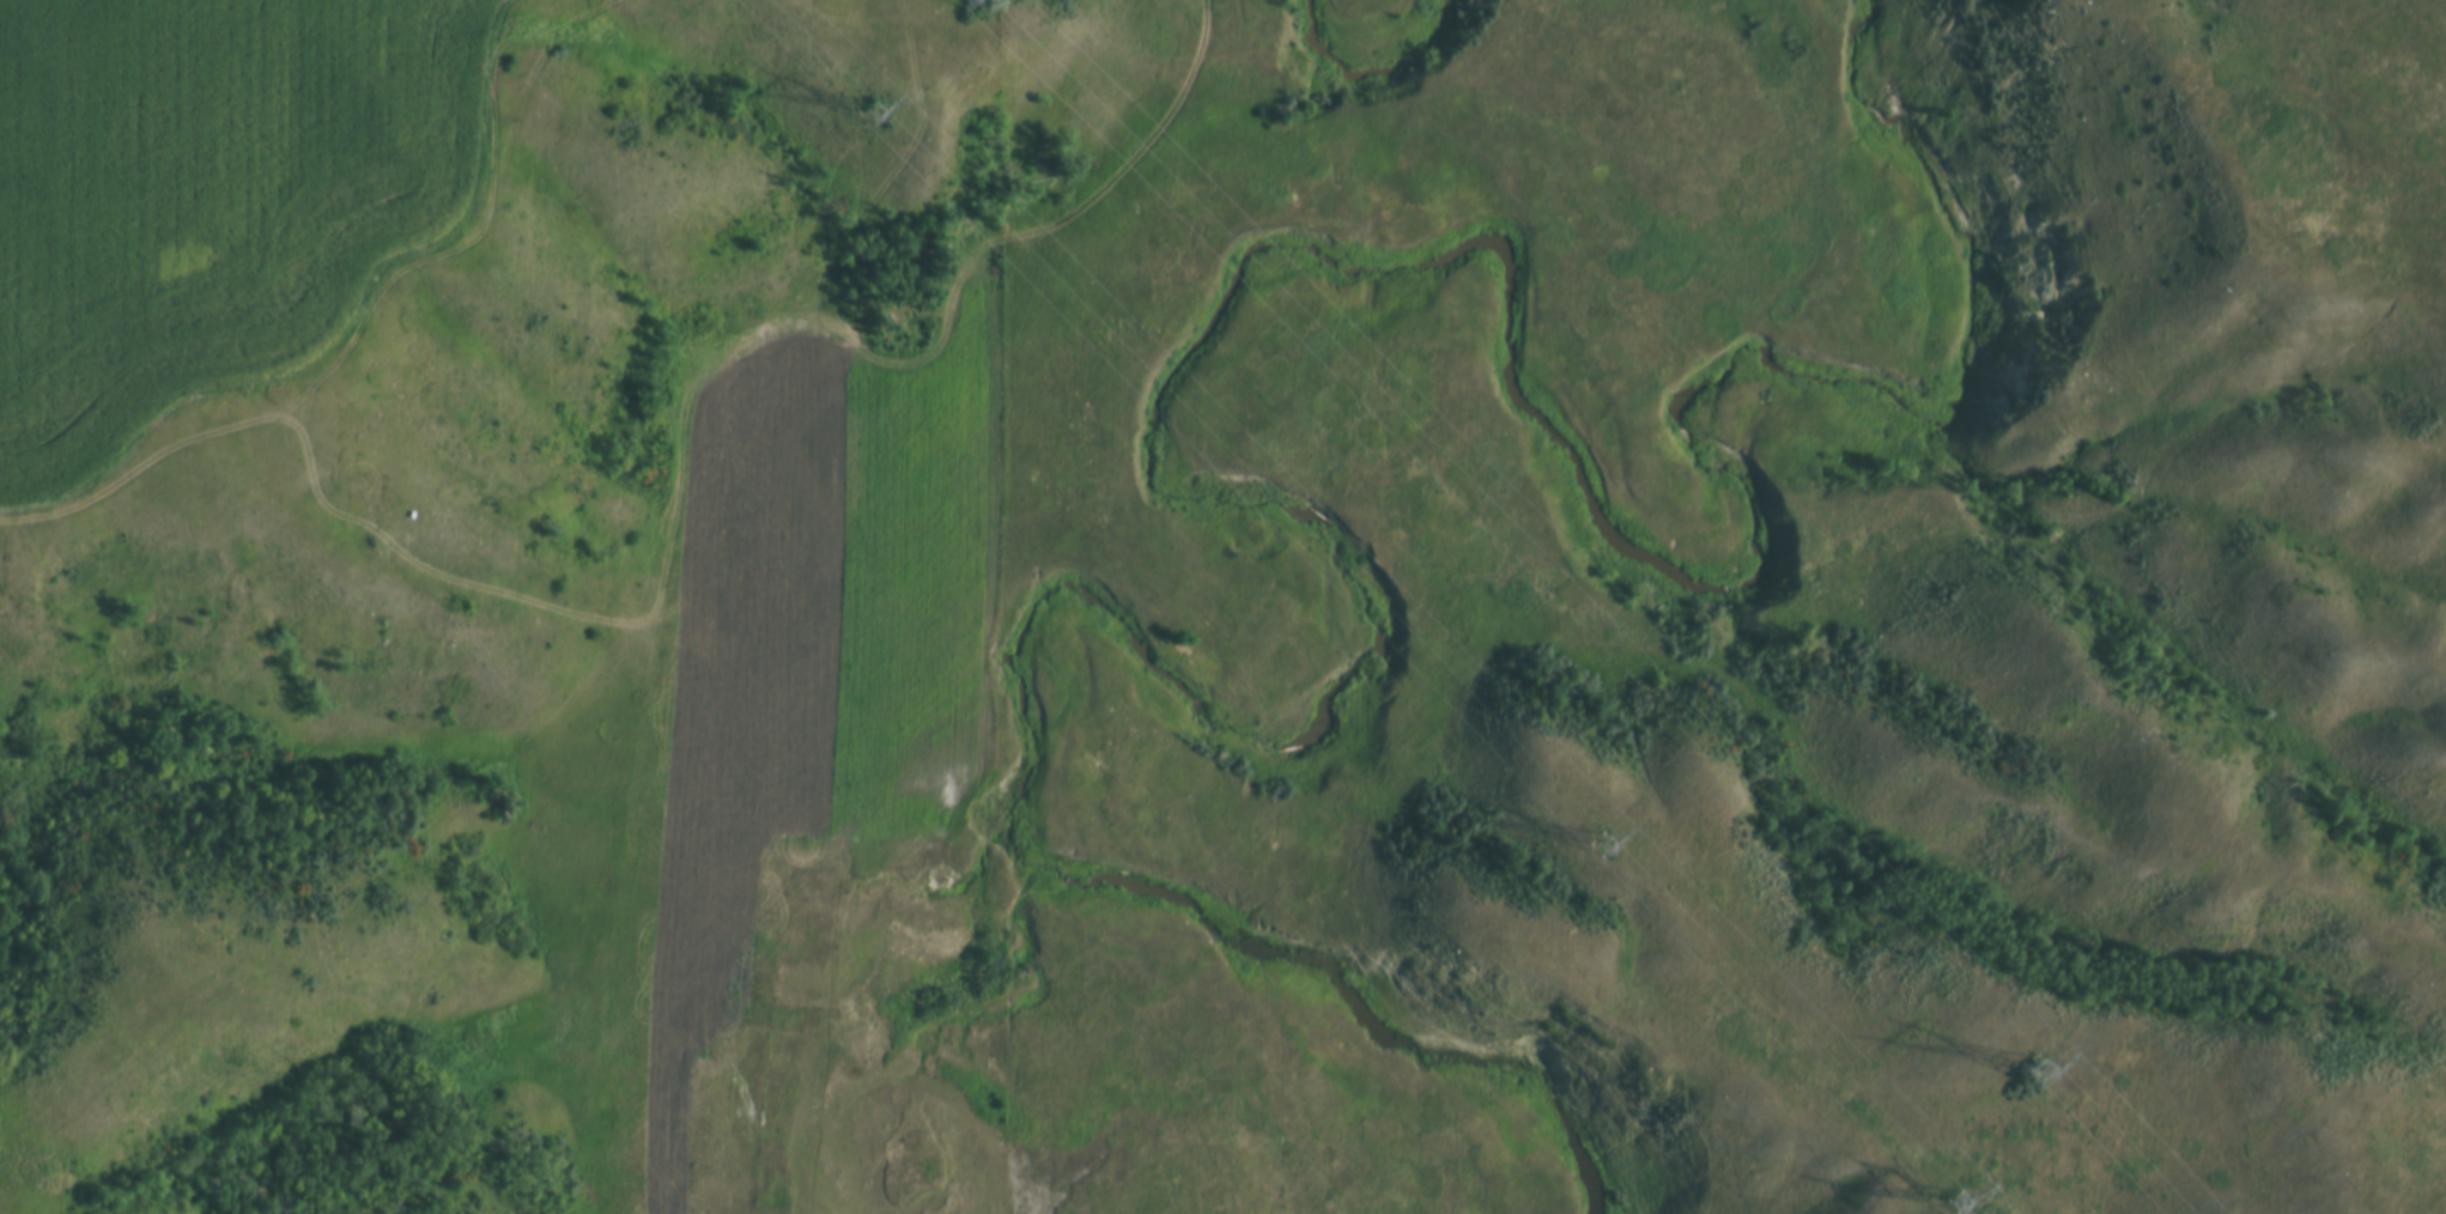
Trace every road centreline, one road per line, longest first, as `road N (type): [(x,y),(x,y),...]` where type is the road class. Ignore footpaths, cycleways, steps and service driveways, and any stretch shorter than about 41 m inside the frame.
road 1 (track): [(1203,0),(1198,71),(1180,123),(1136,192),(1088,223),(970,254),(954,275),(935,350)]

